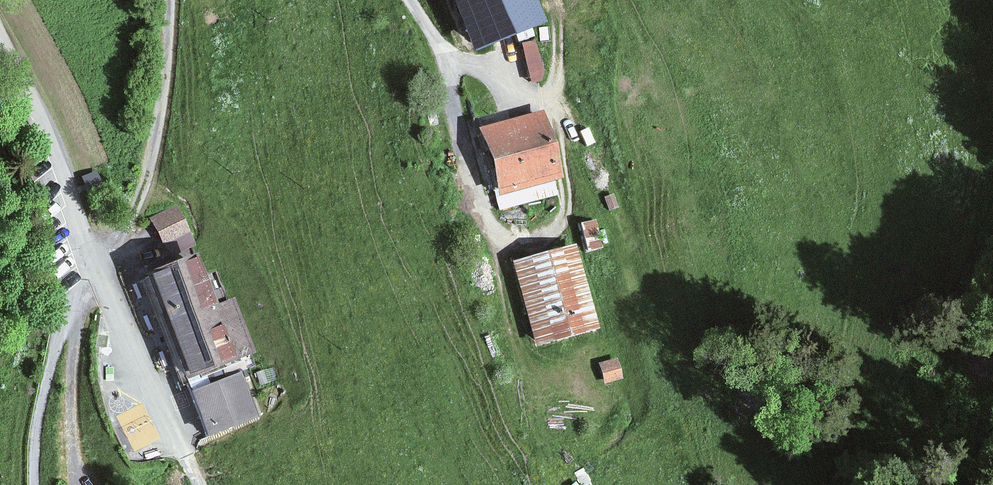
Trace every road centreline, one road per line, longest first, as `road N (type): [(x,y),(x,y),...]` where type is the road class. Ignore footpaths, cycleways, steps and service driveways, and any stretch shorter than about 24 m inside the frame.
road 1 (unclassified): [(0,46),(200,484)]

